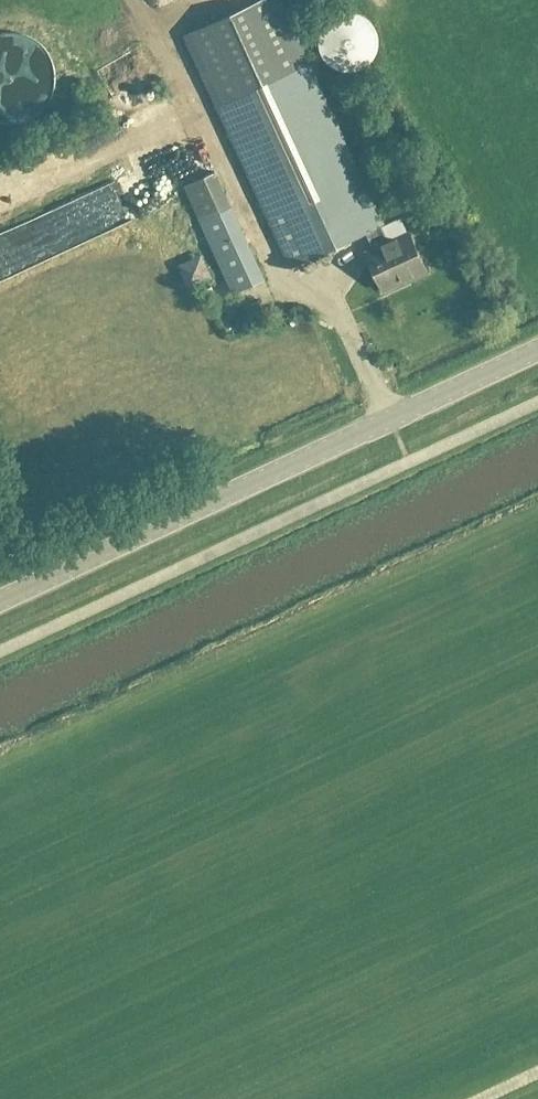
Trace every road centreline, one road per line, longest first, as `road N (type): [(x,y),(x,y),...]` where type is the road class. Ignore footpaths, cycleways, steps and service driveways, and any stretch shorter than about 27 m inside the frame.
road 1 (tertiary): [(0,599),(537,347)]

